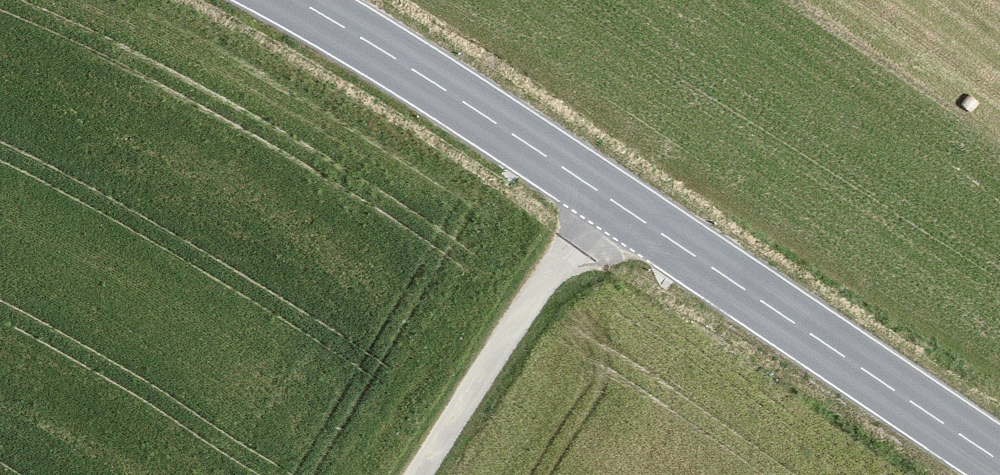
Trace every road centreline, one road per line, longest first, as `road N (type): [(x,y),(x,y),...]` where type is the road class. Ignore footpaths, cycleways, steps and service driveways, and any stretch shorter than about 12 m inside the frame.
road 1 (secondary): [(999,453),(618,195),(308,0)]
road 2 (track): [(618,195),(432,474)]

